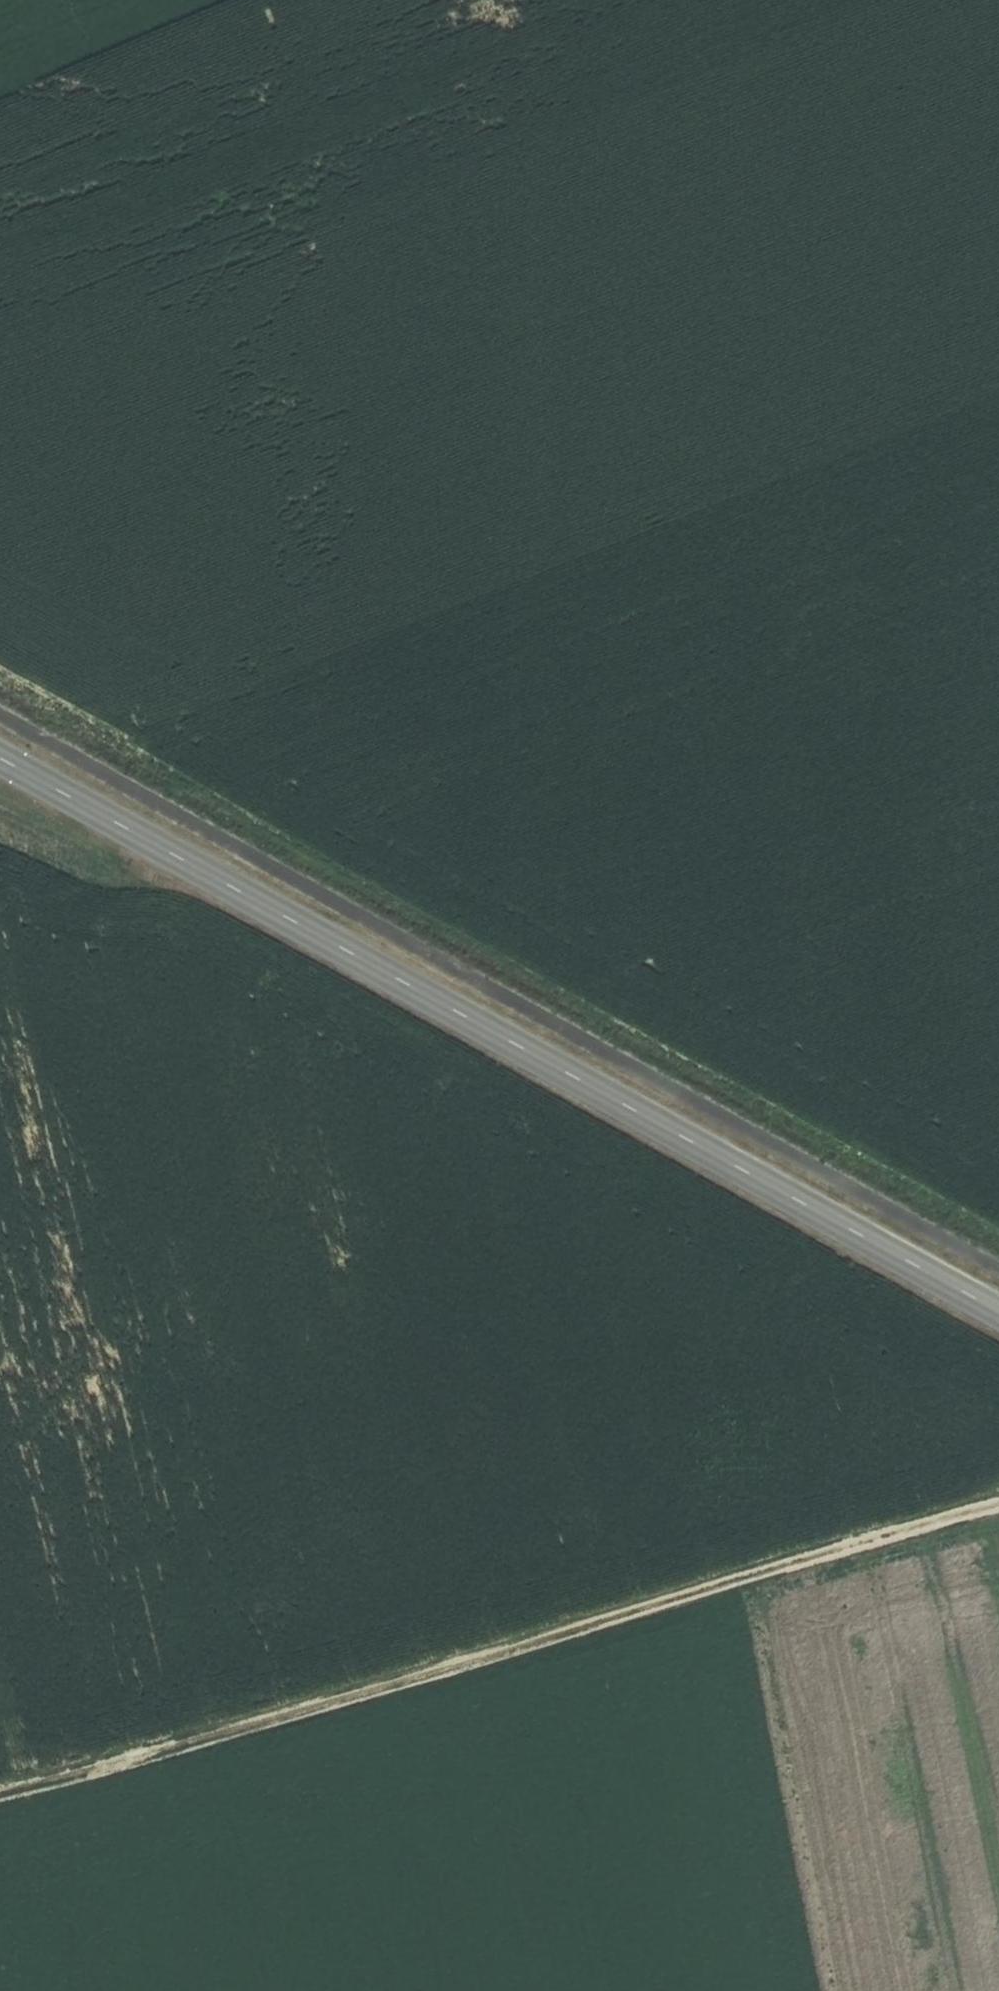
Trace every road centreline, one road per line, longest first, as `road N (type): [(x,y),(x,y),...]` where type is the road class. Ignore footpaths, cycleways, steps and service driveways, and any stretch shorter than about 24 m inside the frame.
road 1 (secondary): [(0,764),(998,1318)]
road 2 (track): [(998,1510),(0,1800)]

